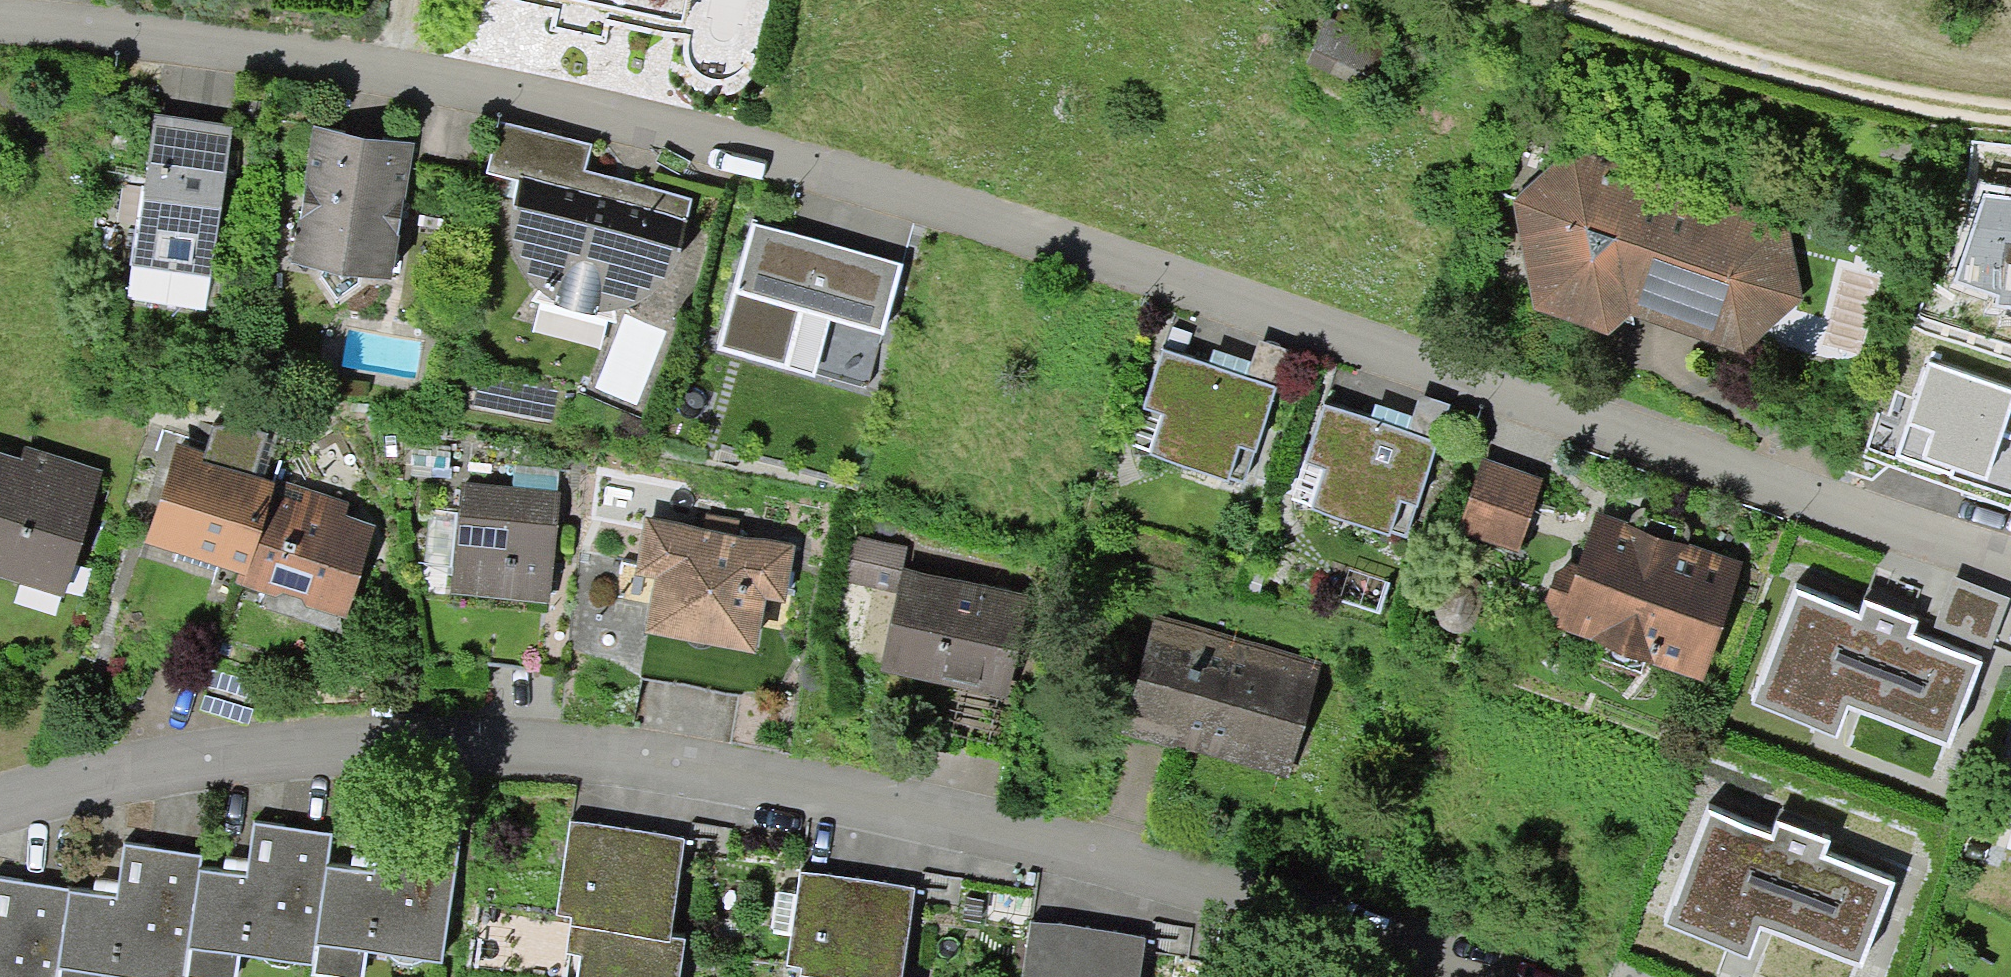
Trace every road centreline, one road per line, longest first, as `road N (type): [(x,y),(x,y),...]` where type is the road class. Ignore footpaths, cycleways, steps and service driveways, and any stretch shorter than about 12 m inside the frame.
road 1 (residential): [(0,15),(486,74),(868,162),(1315,302),(2010,553)]
road 2 (residential): [(0,817),(94,788),(342,752),(536,755),(937,826),(1301,917),(1472,976)]
road 3 (track): [(1572,0),(1974,122),(2010,121)]

